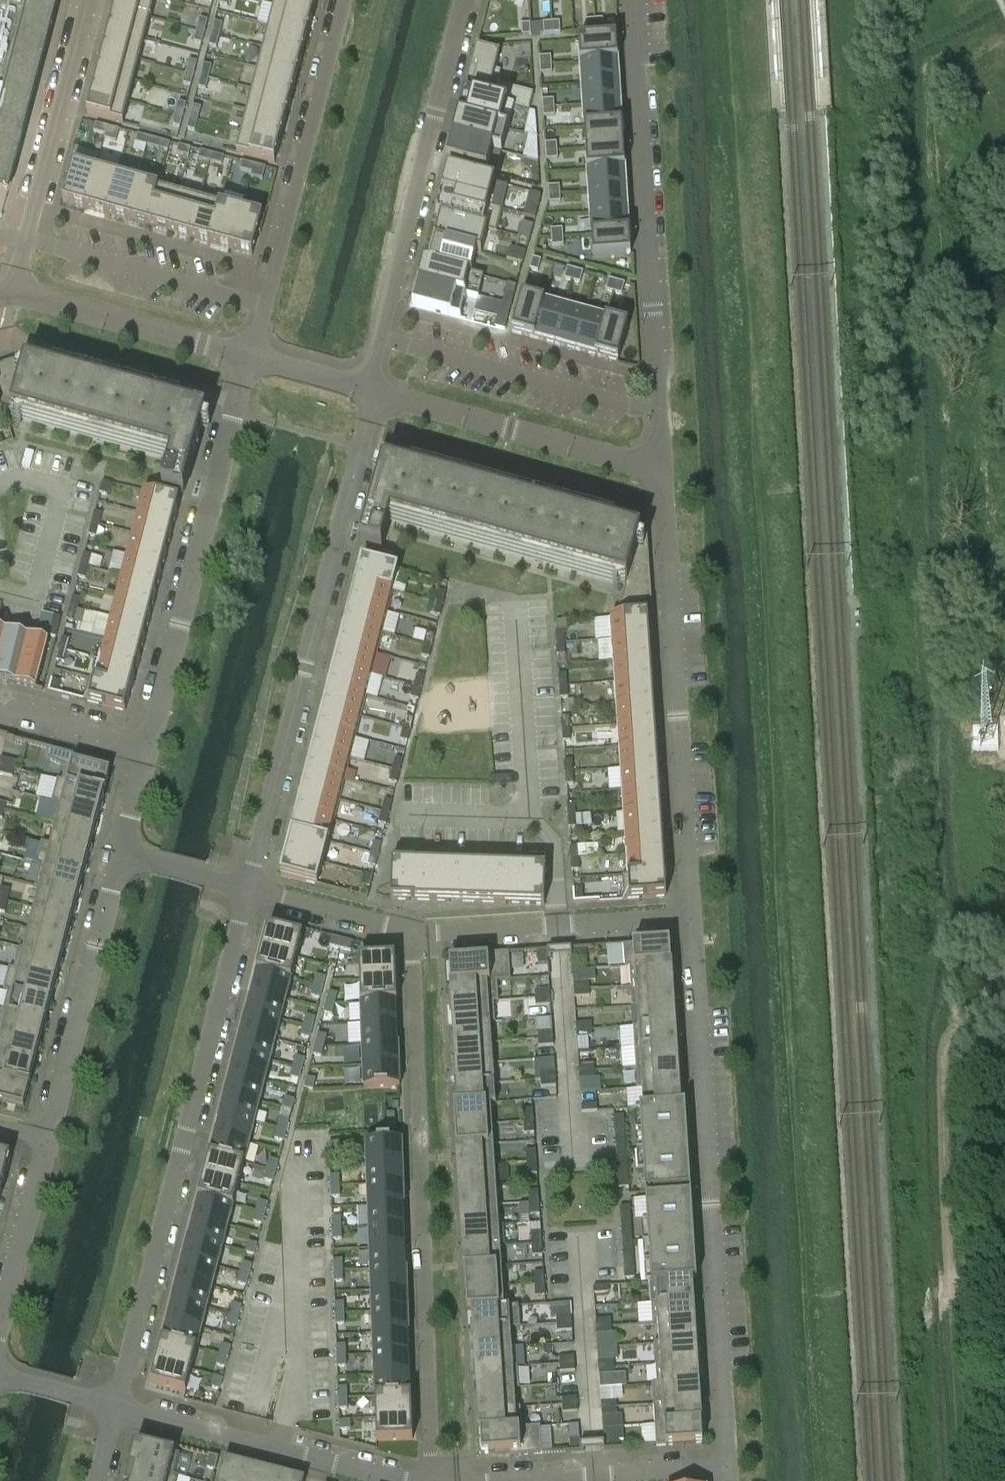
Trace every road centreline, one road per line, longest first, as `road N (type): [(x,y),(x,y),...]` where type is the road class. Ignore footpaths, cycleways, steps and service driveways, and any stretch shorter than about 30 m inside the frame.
road 1 (residential): [(690,914),(723,1463)]
road 2 (residential): [(432,1480),(412,935)]
road 3 (residential): [(246,889),(113,1410)]
road 4 (residential): [(246,889),(375,393)]
road 5 (residential): [(659,405),(632,0)]
road 6 (residential): [(665,531),(690,914)]
road 7 (residential): [(238,404),(150,747)]
road 8 (residential): [(462,0),(377,336)]
road 9 (residential): [(265,305),(345,0)]
road 10 (residential): [(411,1480),(113,1410)]
road 11 (residential): [(662,471),(375,393)]
road 12 (residential): [(659,405),(636,408),(377,336)]
road 13 (residential): [(125,858),(52,1140)]
road 14 (residential): [(412,935),(690,914)]
road 15 (residential): [(11,291),(251,359)]
road 16 (residential): [(89,0),(25,237)]
road 17 (residential): [(723,1463),(489,1480)]
road 18 (residential): [(52,1140),(0,1325)]
road 19 (residential): [(246,889),(412,935)]
road 20 (residential): [(0,708),(150,747)]

